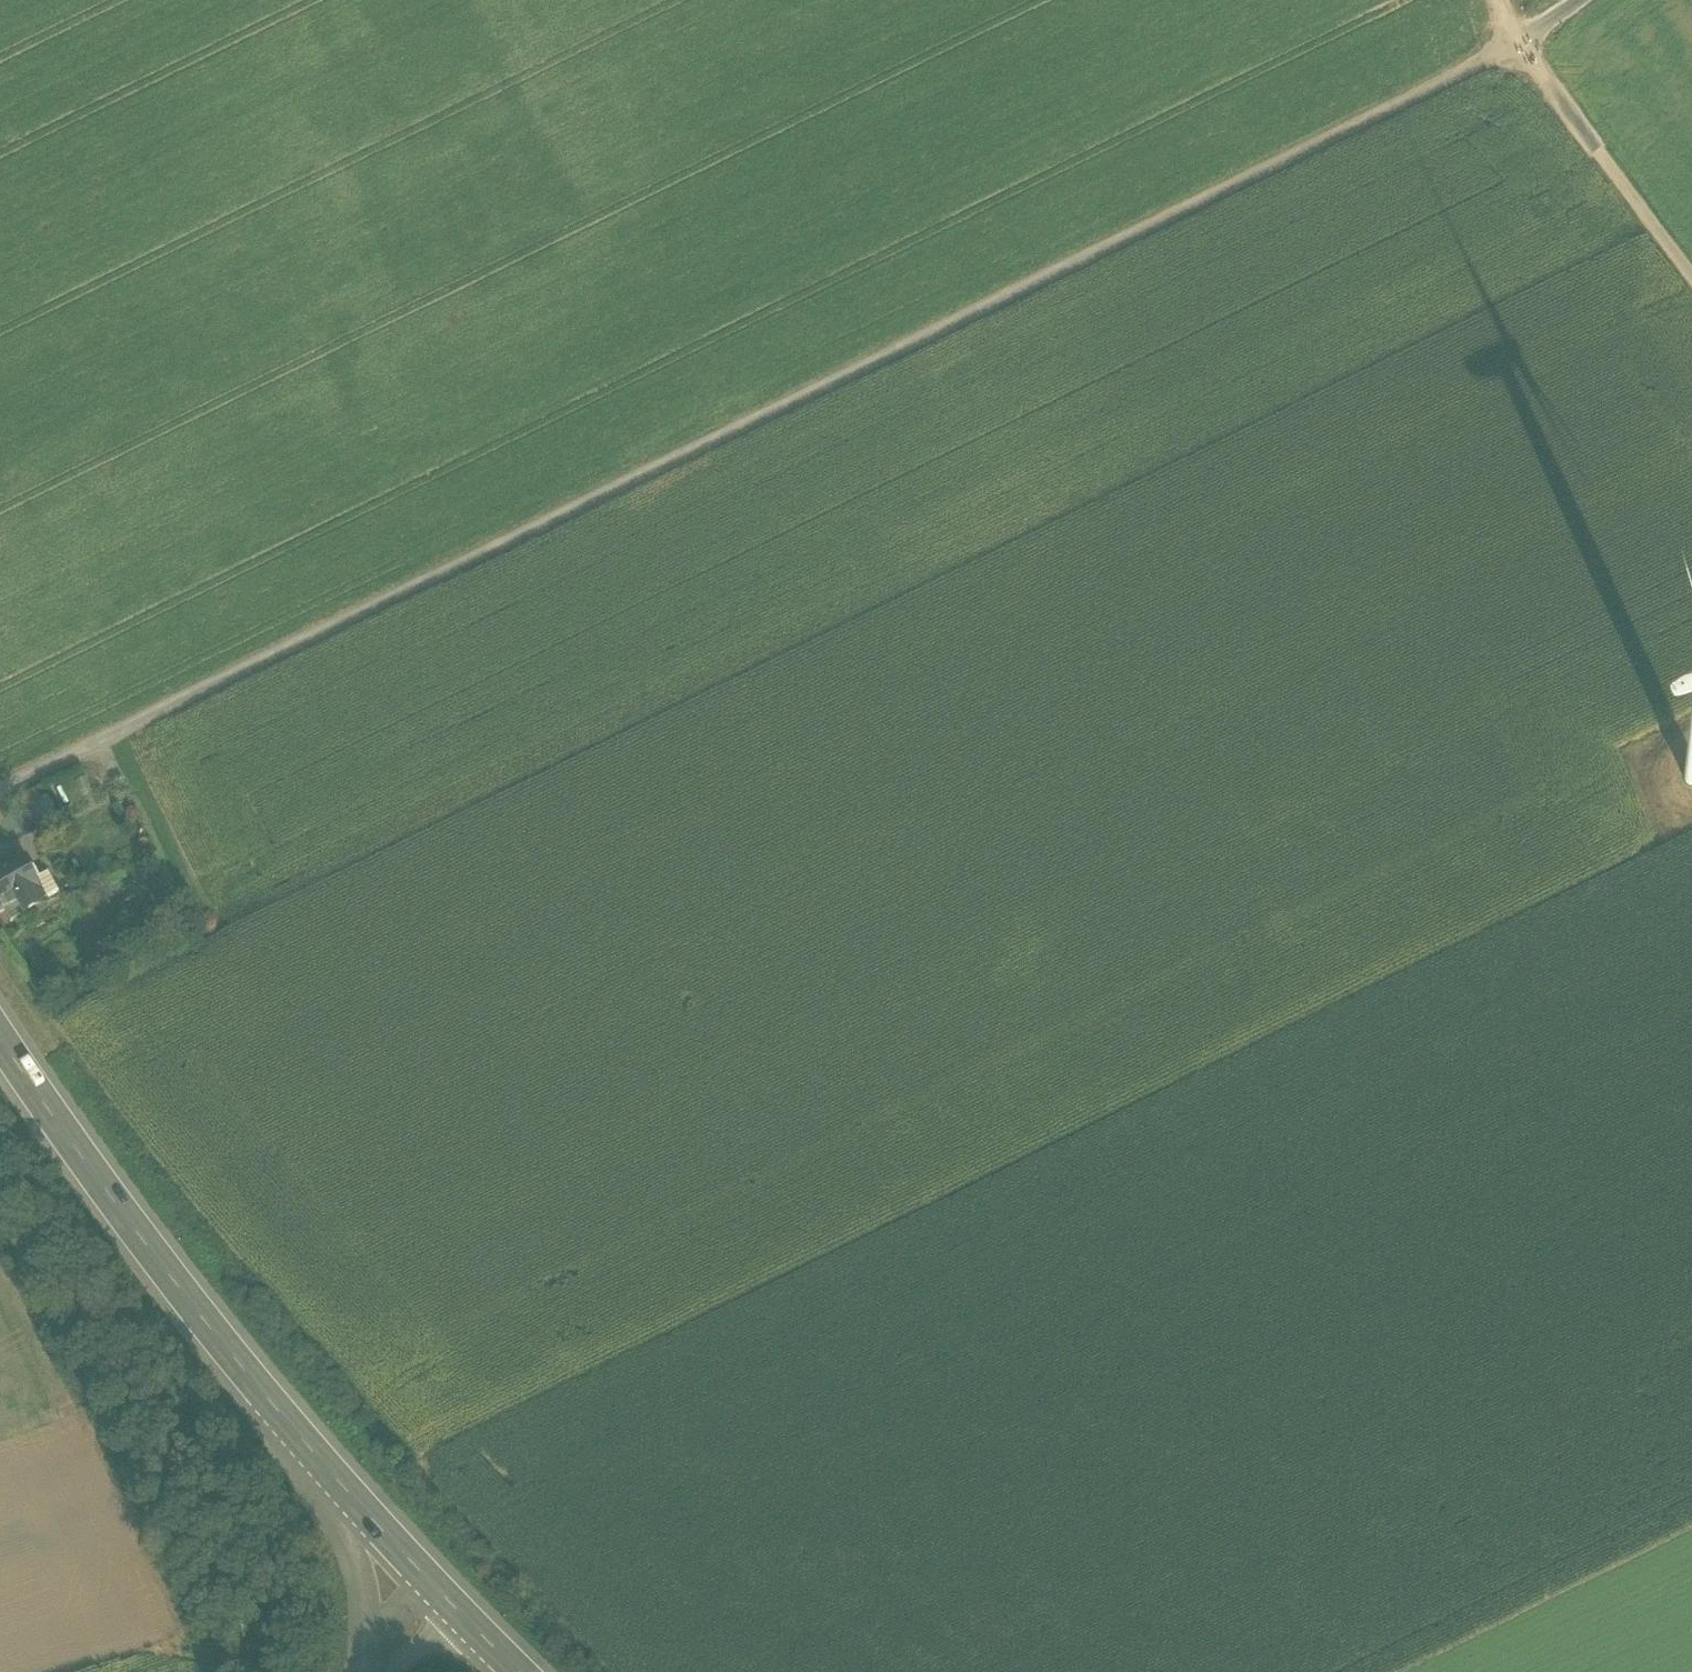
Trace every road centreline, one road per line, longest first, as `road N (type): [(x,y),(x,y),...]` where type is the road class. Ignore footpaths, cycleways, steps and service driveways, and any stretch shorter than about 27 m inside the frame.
road 1 (track): [(1518,42),(0,791)]
road 2 (secondary): [(0,1041),(387,1544)]
road 3 (track): [(1518,42),(1691,278)]
road 4 (secondary): [(387,1544),(522,1671)]
road 5 (residential): [(387,1544),(365,1671)]

